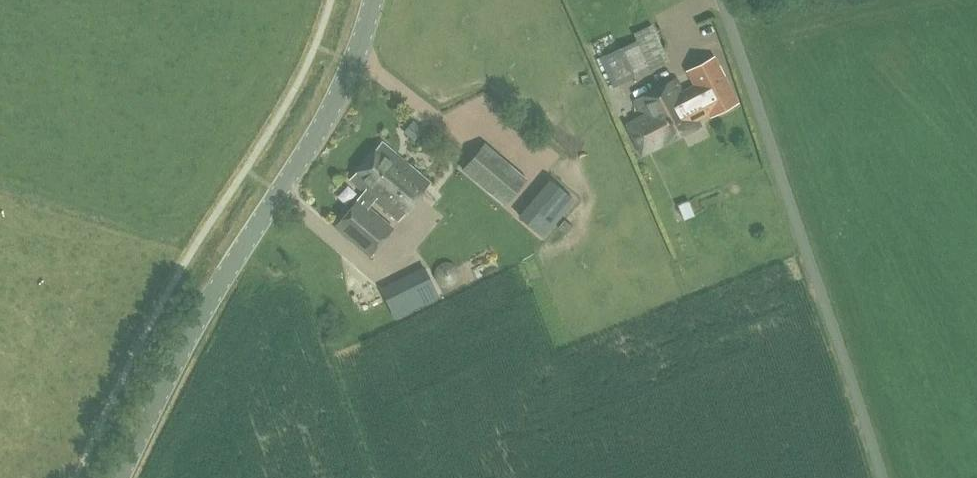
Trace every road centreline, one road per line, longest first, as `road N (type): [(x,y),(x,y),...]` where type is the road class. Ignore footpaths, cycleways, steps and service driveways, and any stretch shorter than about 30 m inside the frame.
road 1 (tertiary): [(122,477),(212,292),(332,102),(372,0)]

